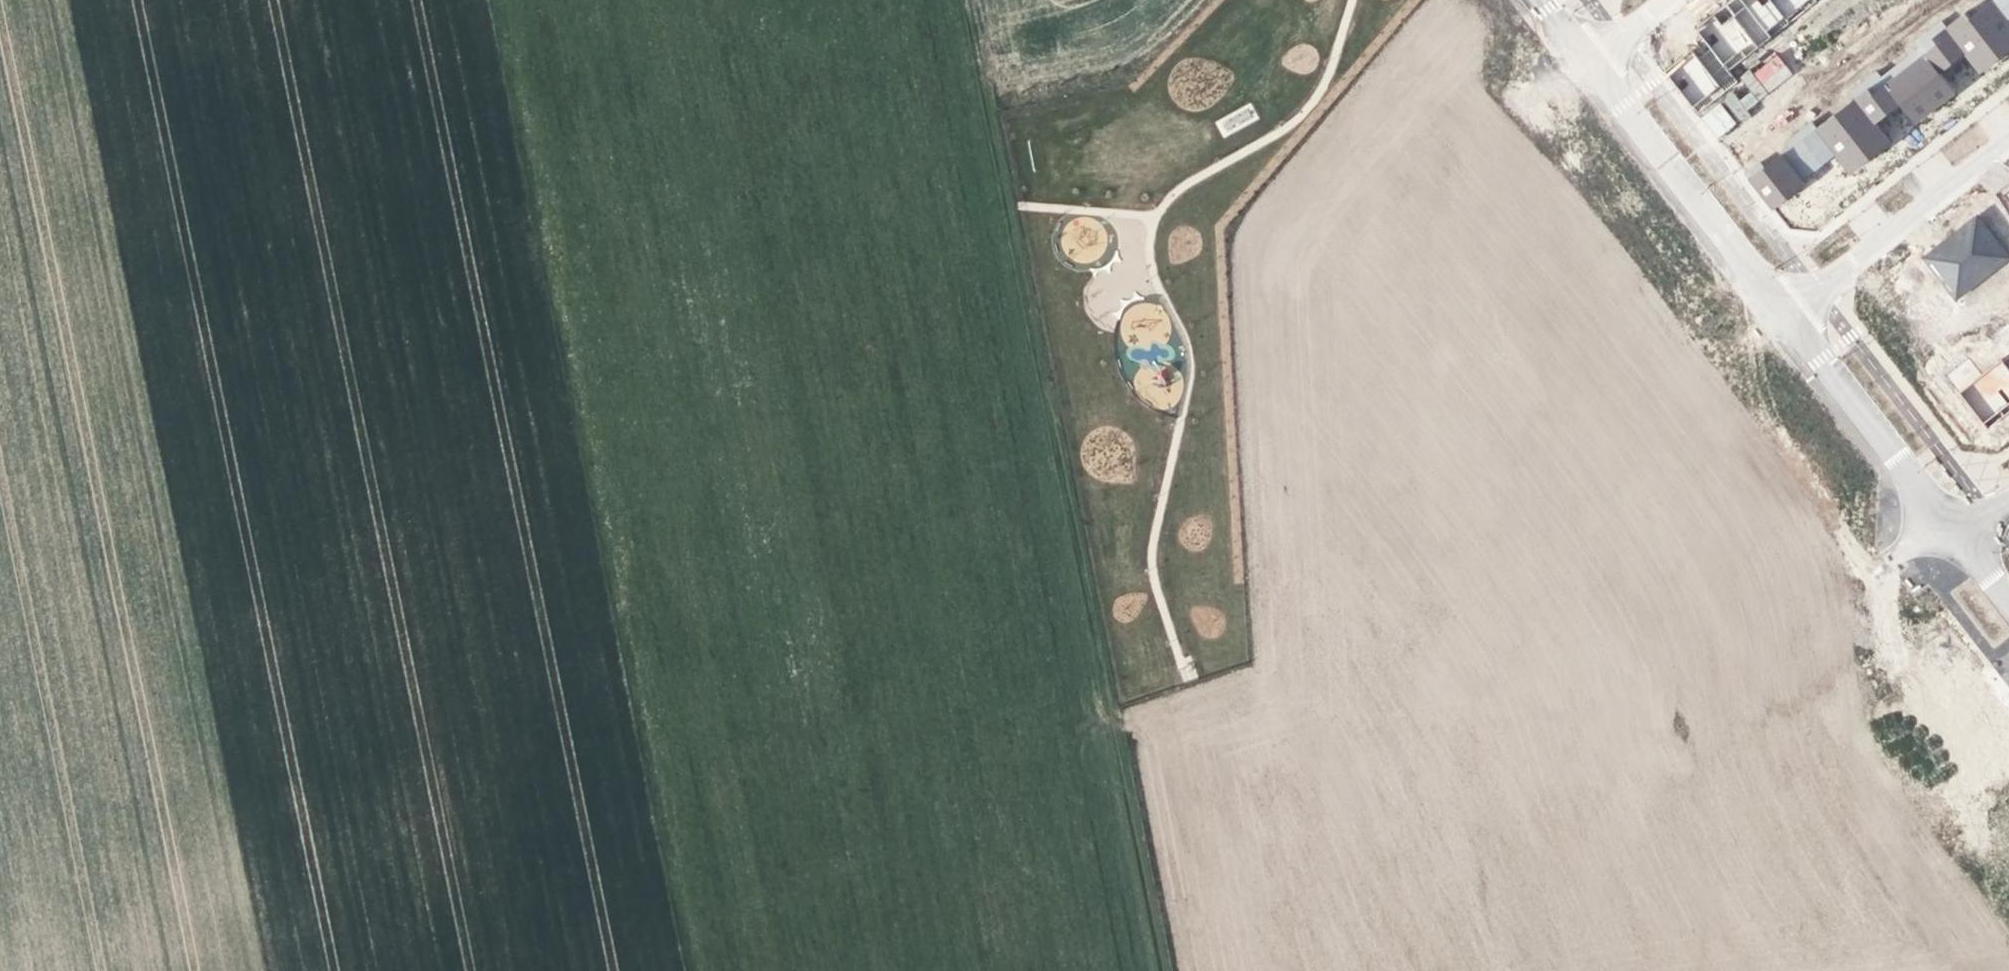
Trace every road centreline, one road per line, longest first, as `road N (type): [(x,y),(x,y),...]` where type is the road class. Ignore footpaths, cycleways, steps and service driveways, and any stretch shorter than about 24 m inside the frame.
road 1 (residential): [(1786,315),(1589,61)]
road 2 (residential): [(1962,541),(1786,315)]
road 3 (residential): [(1786,315),(2008,142)]

